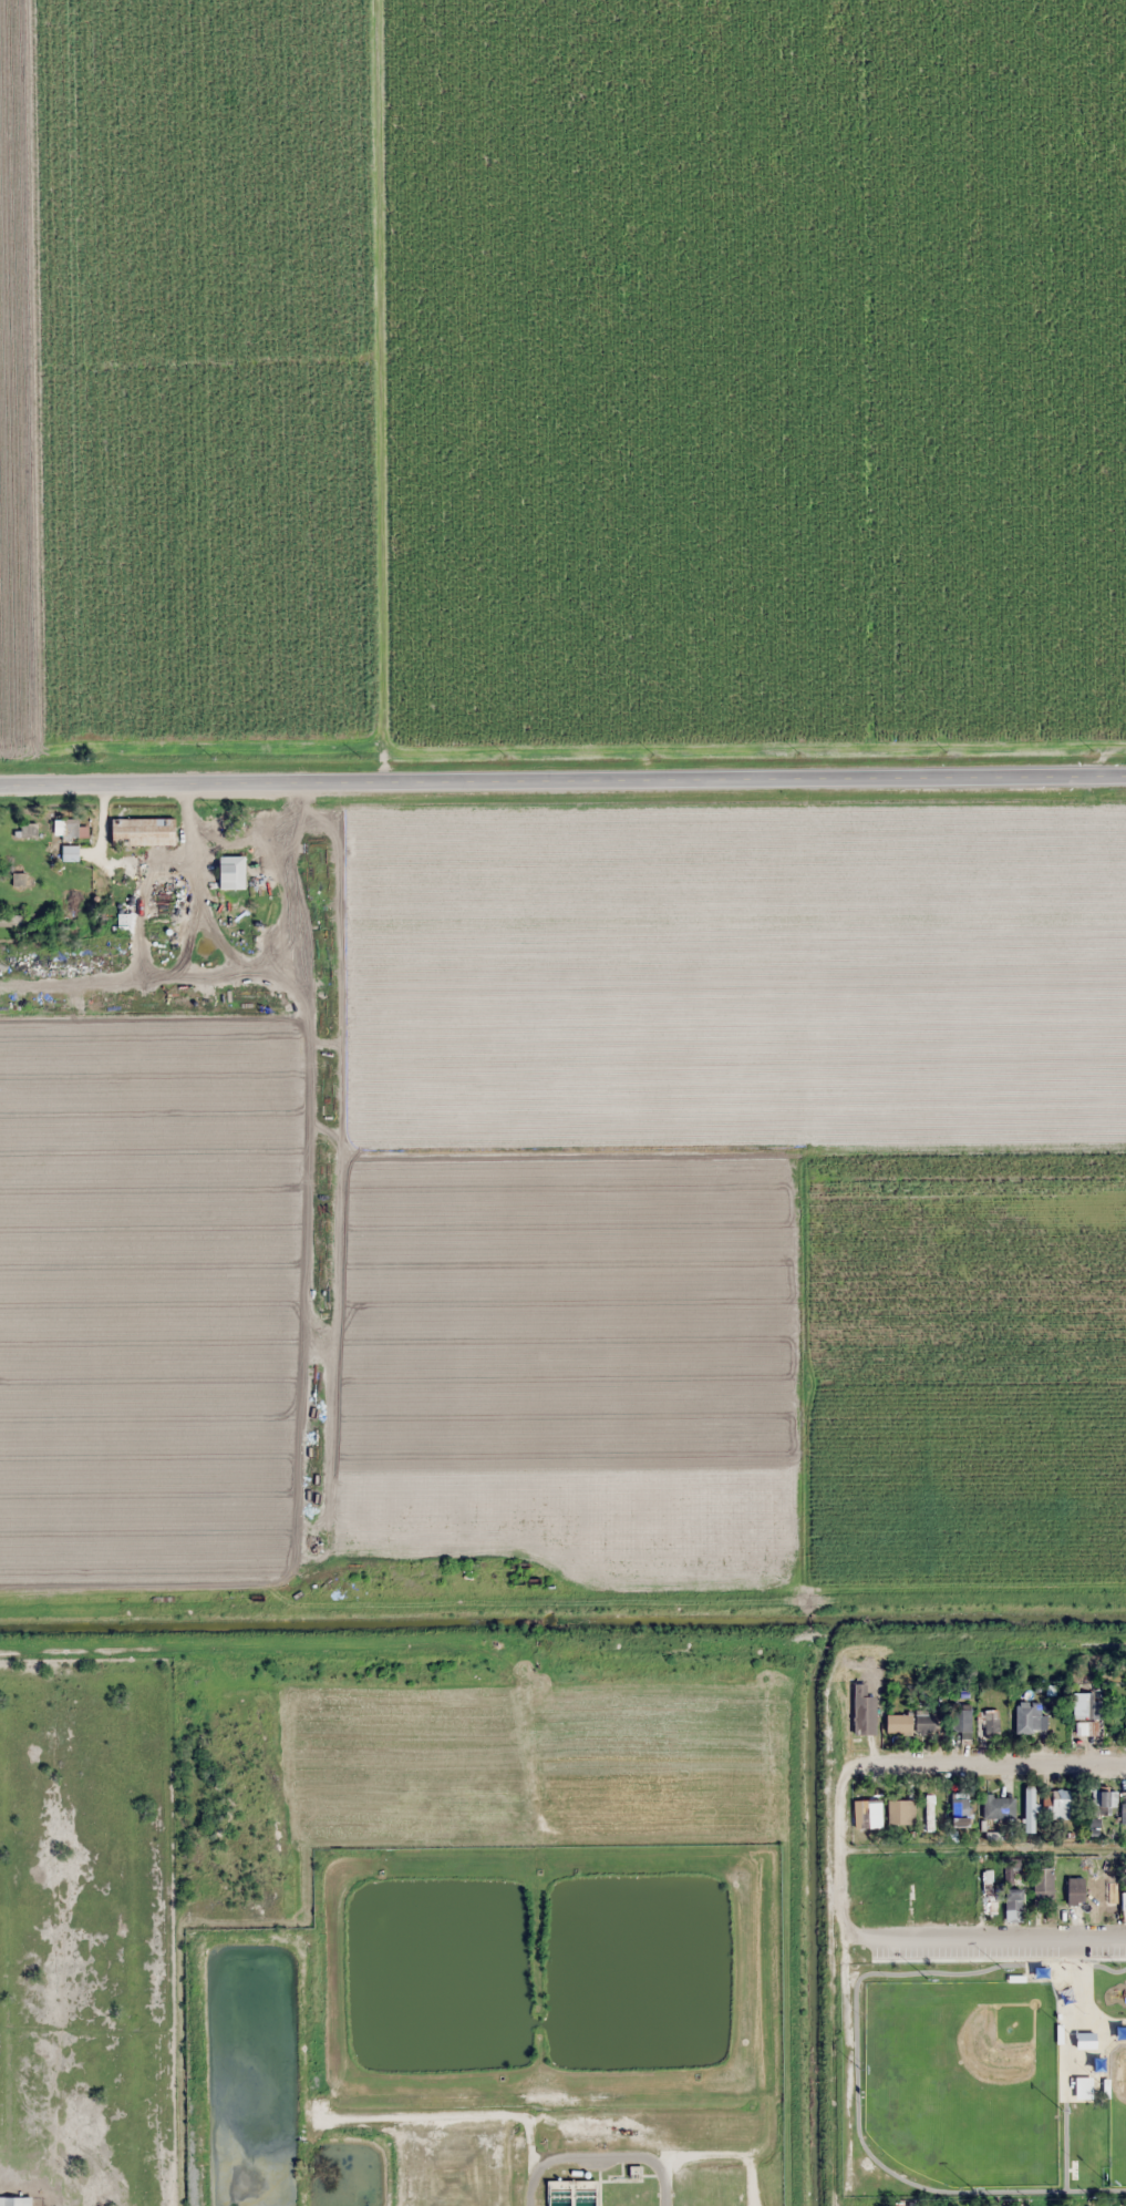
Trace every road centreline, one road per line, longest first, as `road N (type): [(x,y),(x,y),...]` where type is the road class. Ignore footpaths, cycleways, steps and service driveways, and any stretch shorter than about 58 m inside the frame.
road 1 (tertiary): [(1125,777),(0,774)]
road 2 (residential): [(847,1764),(1125,1764)]
road 3 (residential): [(850,1939),(1125,1938)]

